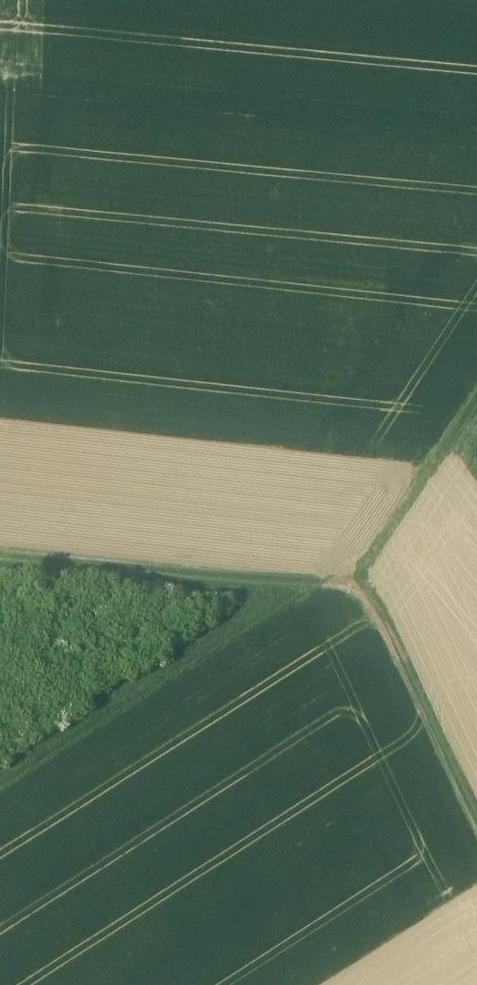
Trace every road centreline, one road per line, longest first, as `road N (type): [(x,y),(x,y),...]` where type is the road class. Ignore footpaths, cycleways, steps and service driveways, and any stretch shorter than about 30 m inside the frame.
road 1 (track): [(0,552),(375,580),(476,797)]
road 2 (track): [(375,580),(476,419)]

